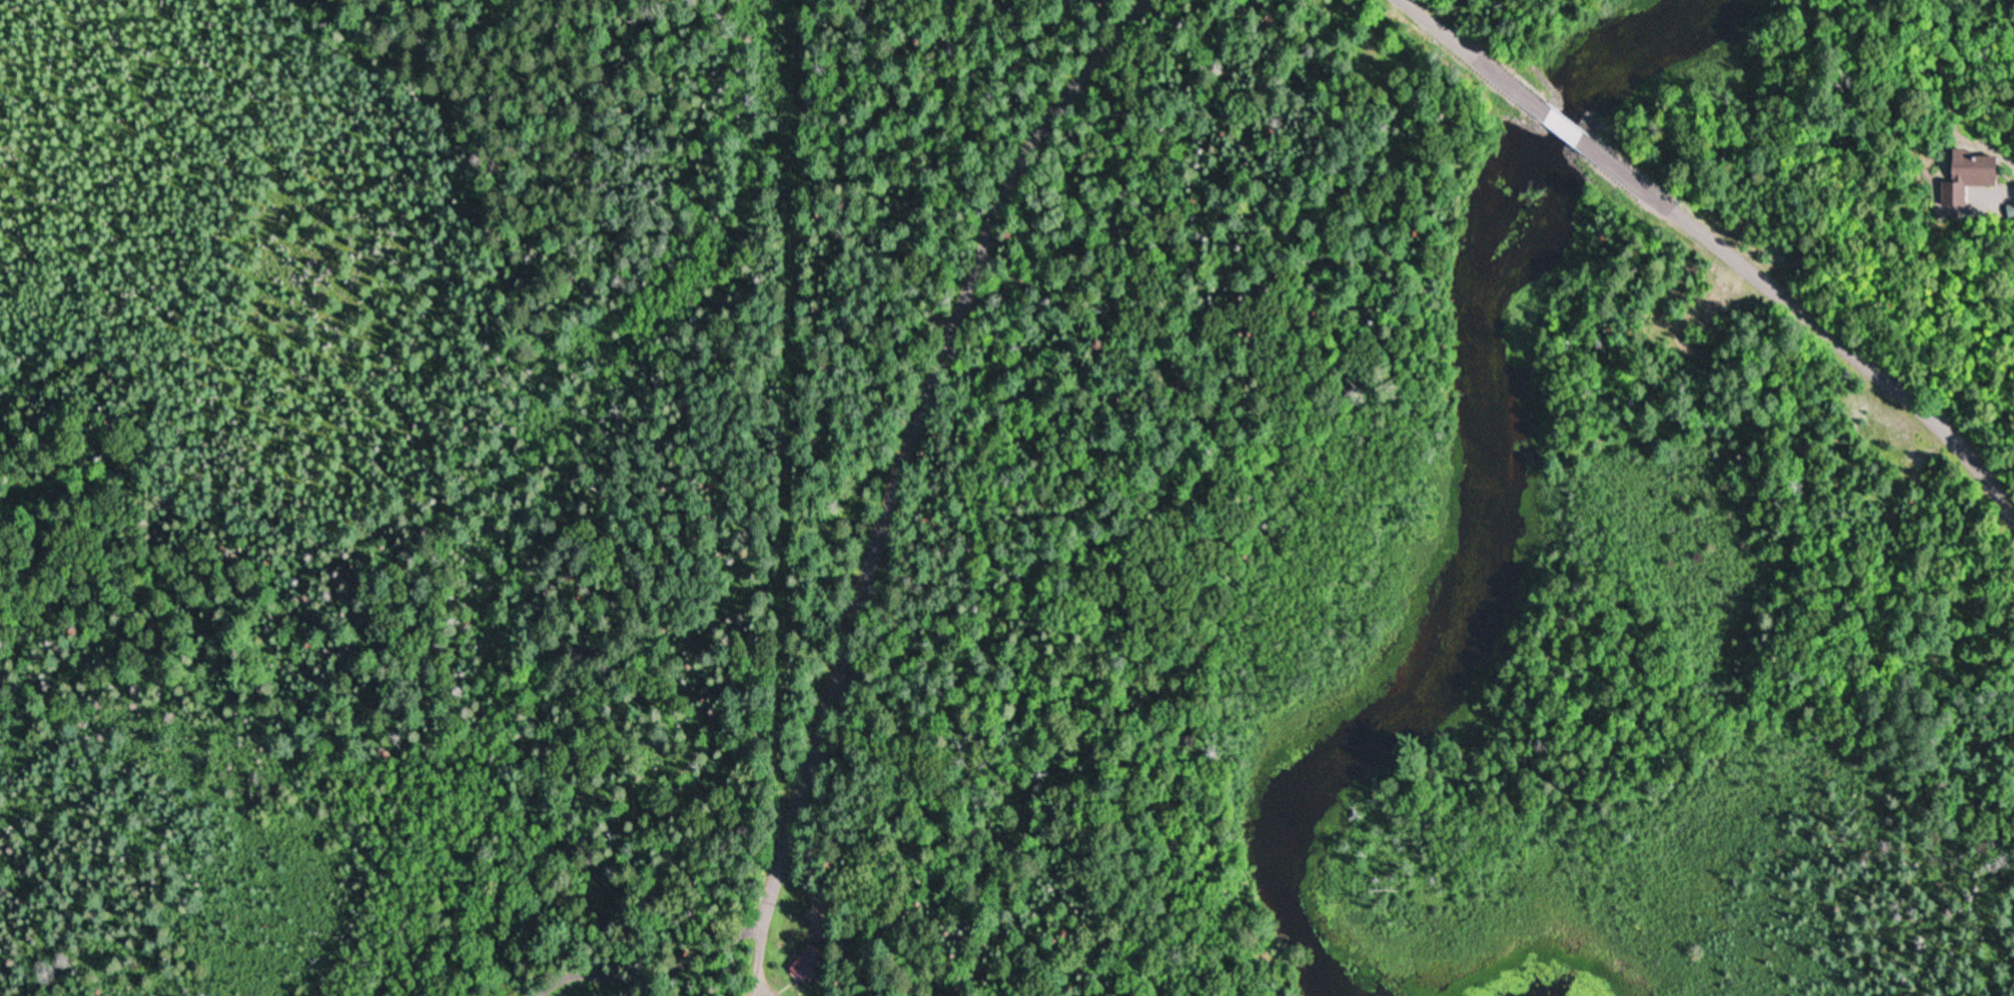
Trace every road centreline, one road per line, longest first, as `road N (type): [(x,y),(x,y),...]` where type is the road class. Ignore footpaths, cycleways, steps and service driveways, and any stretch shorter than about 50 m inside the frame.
road 1 (residential): [(561,995),(589,940),(742,829),(803,749),(975,208),(1055,54),(1106,0)]
road 2 (residential): [(2013,591),(1889,417),(1683,213),(1577,136)]
road 3 (residential): [(871,955),(879,943),(836,646)]
road 4 (residential): [(1546,113),(1388,0)]
road 5 (residential): [(1005,995),(871,955)]

